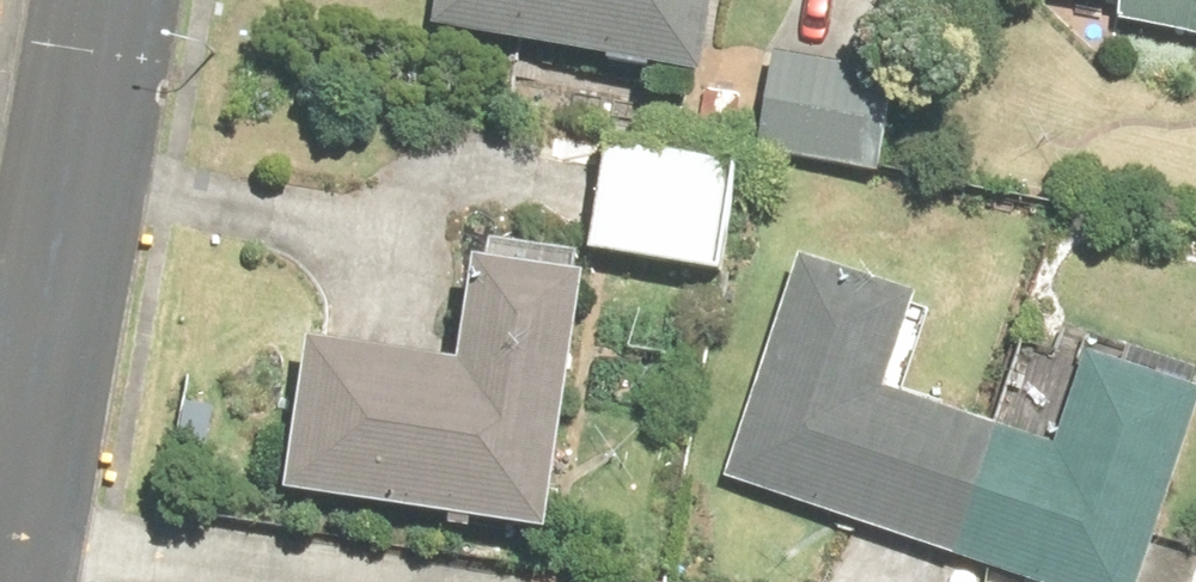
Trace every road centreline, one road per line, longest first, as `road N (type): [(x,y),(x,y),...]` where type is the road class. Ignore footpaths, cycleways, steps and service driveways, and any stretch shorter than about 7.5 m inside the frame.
road 1 (residential): [(105,0),(26,440)]
road 2 (residential): [(26,440),(2,581)]

